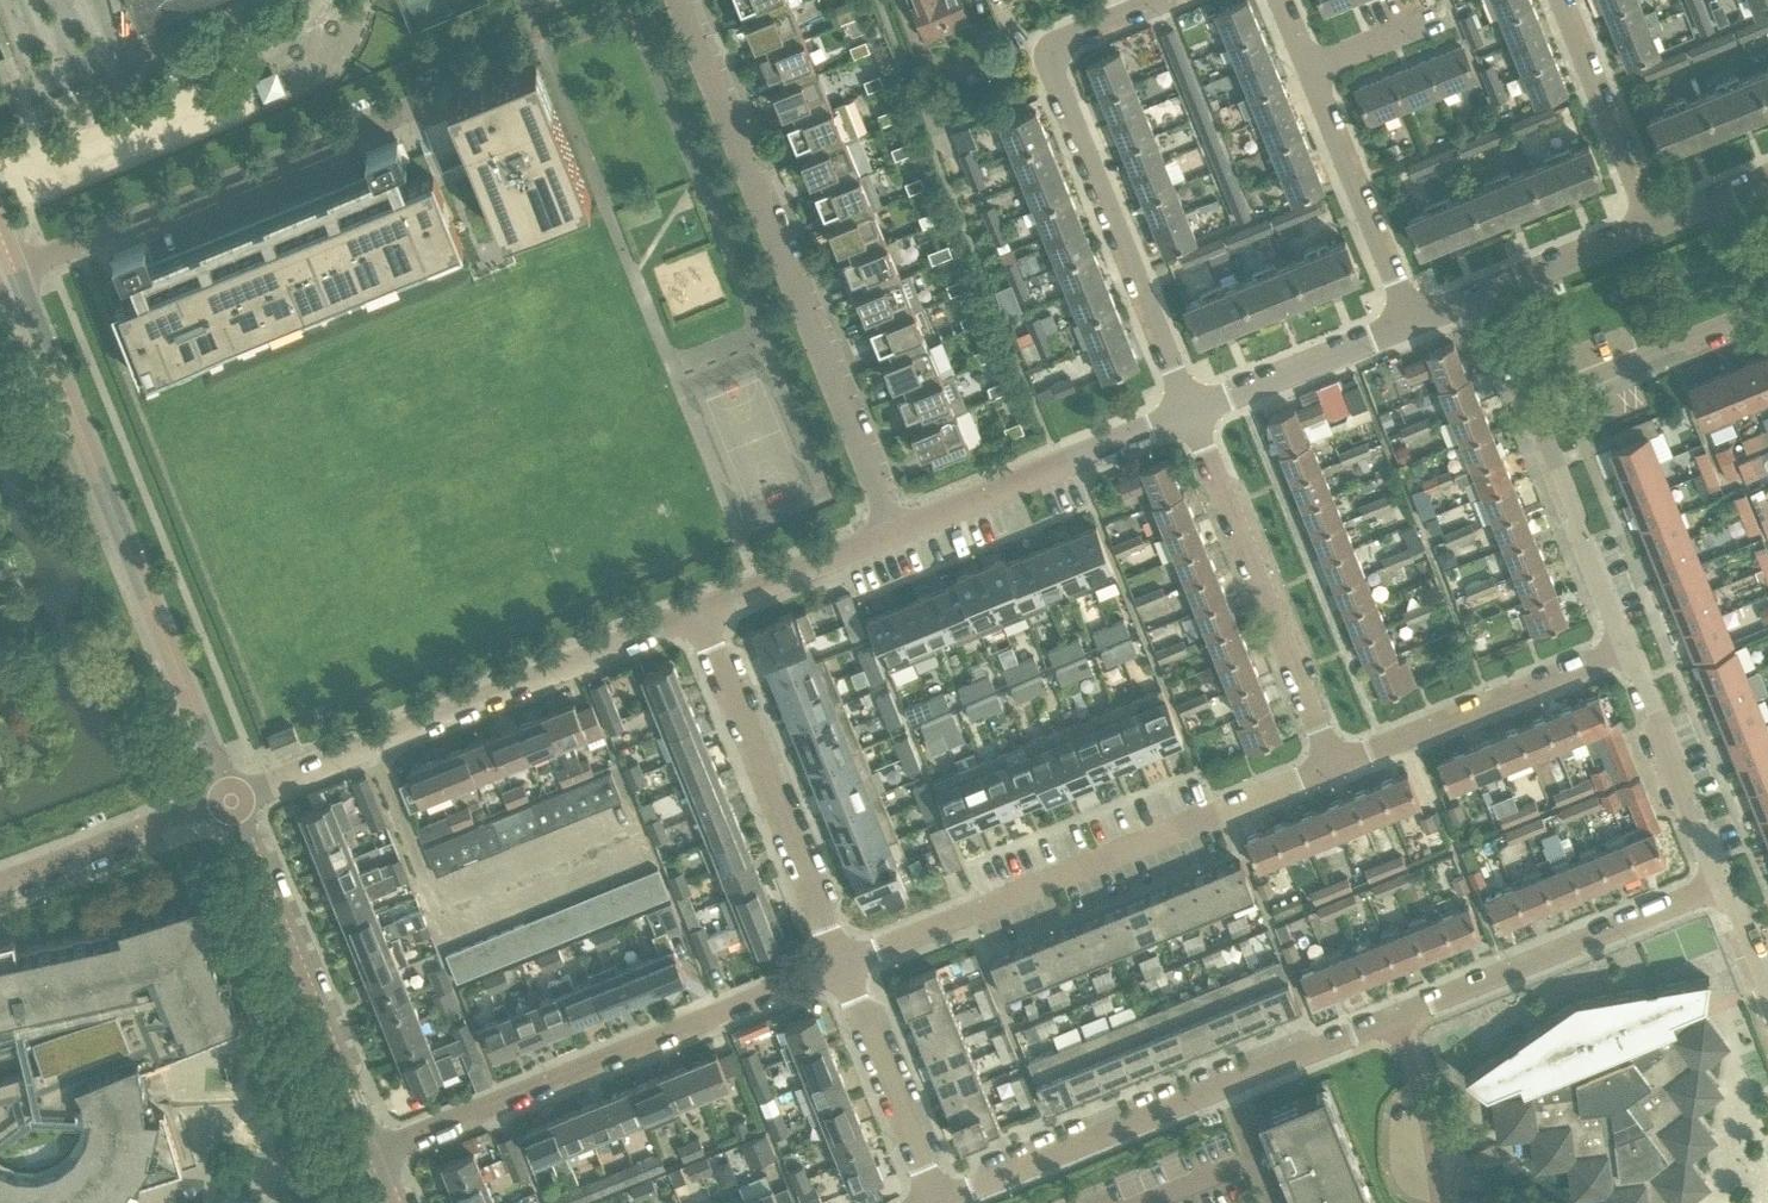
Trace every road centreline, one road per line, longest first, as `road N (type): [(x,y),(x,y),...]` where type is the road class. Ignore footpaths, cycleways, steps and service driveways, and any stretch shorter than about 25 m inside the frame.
road 1 (residential): [(944,1202),(1722,889)]
road 2 (residential): [(900,529),(680,0)]
road 3 (residential): [(233,799),(16,269)]
road 4 (residential): [(843,966),(1338,766)]
road 5 (residential): [(1150,0),(1048,46),(1193,410)]
road 6 (residential): [(233,799),(699,610)]
road 7 (residential): [(378,1154),(843,966)]
road 8 (residential): [(16,269),(436,97)]
road 9 (residential): [(1338,766),(1193,410)]
road 10 (residential): [(843,966),(699,610)]
road 11 (residential): [(378,1154),(233,799)]
road 12 (residential): [(900,529),(1193,410)]
road 13 (residential): [(1338,766),(1625,650)]
road 14 (residential): [(1413,321),(1315,71)]
road 15 (residential): [(1722,889),(1625,650)]
road 16 (residential): [(1530,416),(1767,320)]
road 17 (residential): [(940,1202),(843,966)]
road 18 (residential): [(1625,650),(1530,416)]
road 19 (residential): [(0,882),(233,799)]
road 20 (residential): [(1560,0),(1648,226)]
road 21 (residential): [(1193,410),(1413,321)]
road 22 (residential): [(699,610),(900,529)]
road 23 (residential): [(1480,294),(1648,226)]
road 24 (residential): [(1315,71),(1440,23)]
road 25 (residential): [(1530,416),(1480,294)]
road 26 (residential): [(1648,226),(1767,178)]
road 27 (residential): [(1767,1002),(1722,889)]

